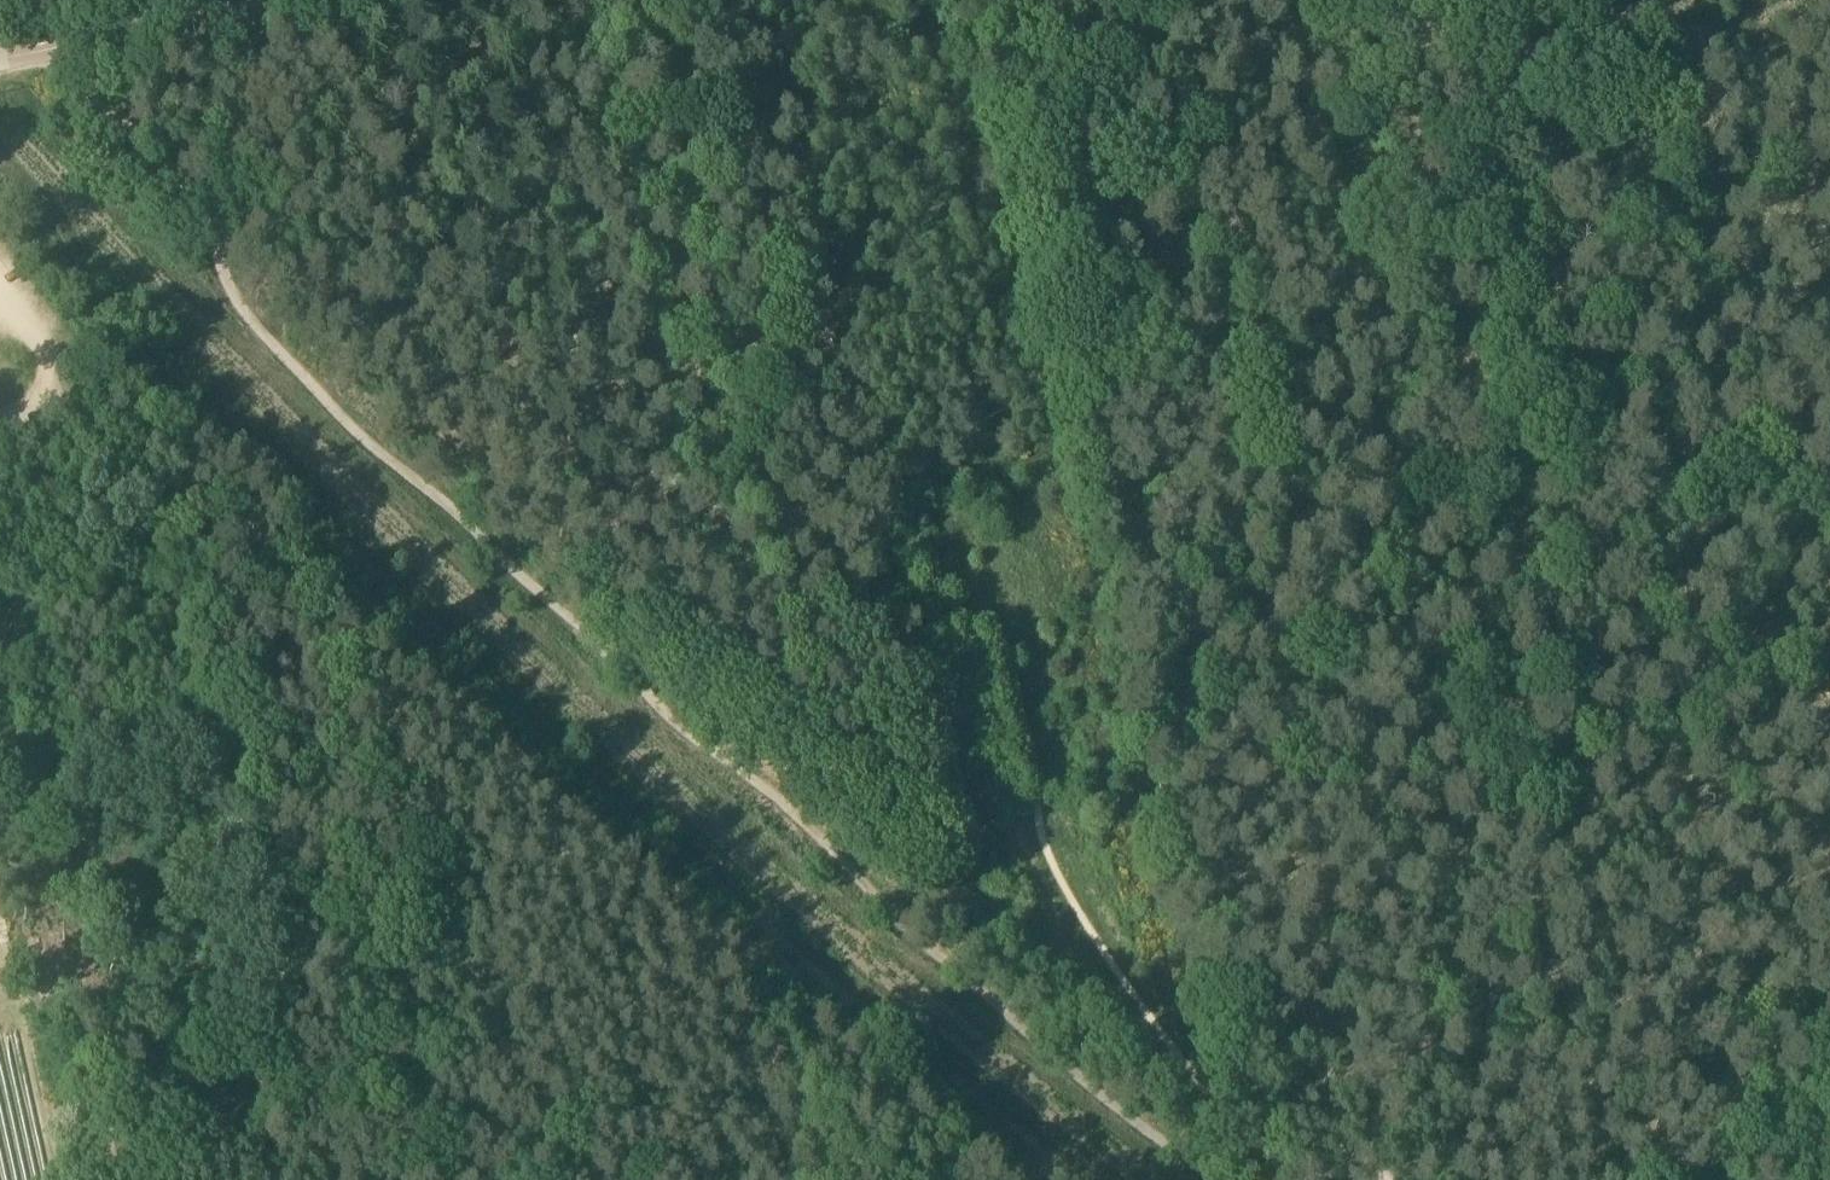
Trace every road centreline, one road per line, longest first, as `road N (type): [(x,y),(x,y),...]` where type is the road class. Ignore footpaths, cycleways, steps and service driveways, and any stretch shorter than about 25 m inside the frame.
road 1 (track): [(1201,0),(1463,1179)]
road 2 (unclassified): [(0,61),(282,0)]
road 3 (track): [(1693,1179),(1784,1097),(1829,1027)]

